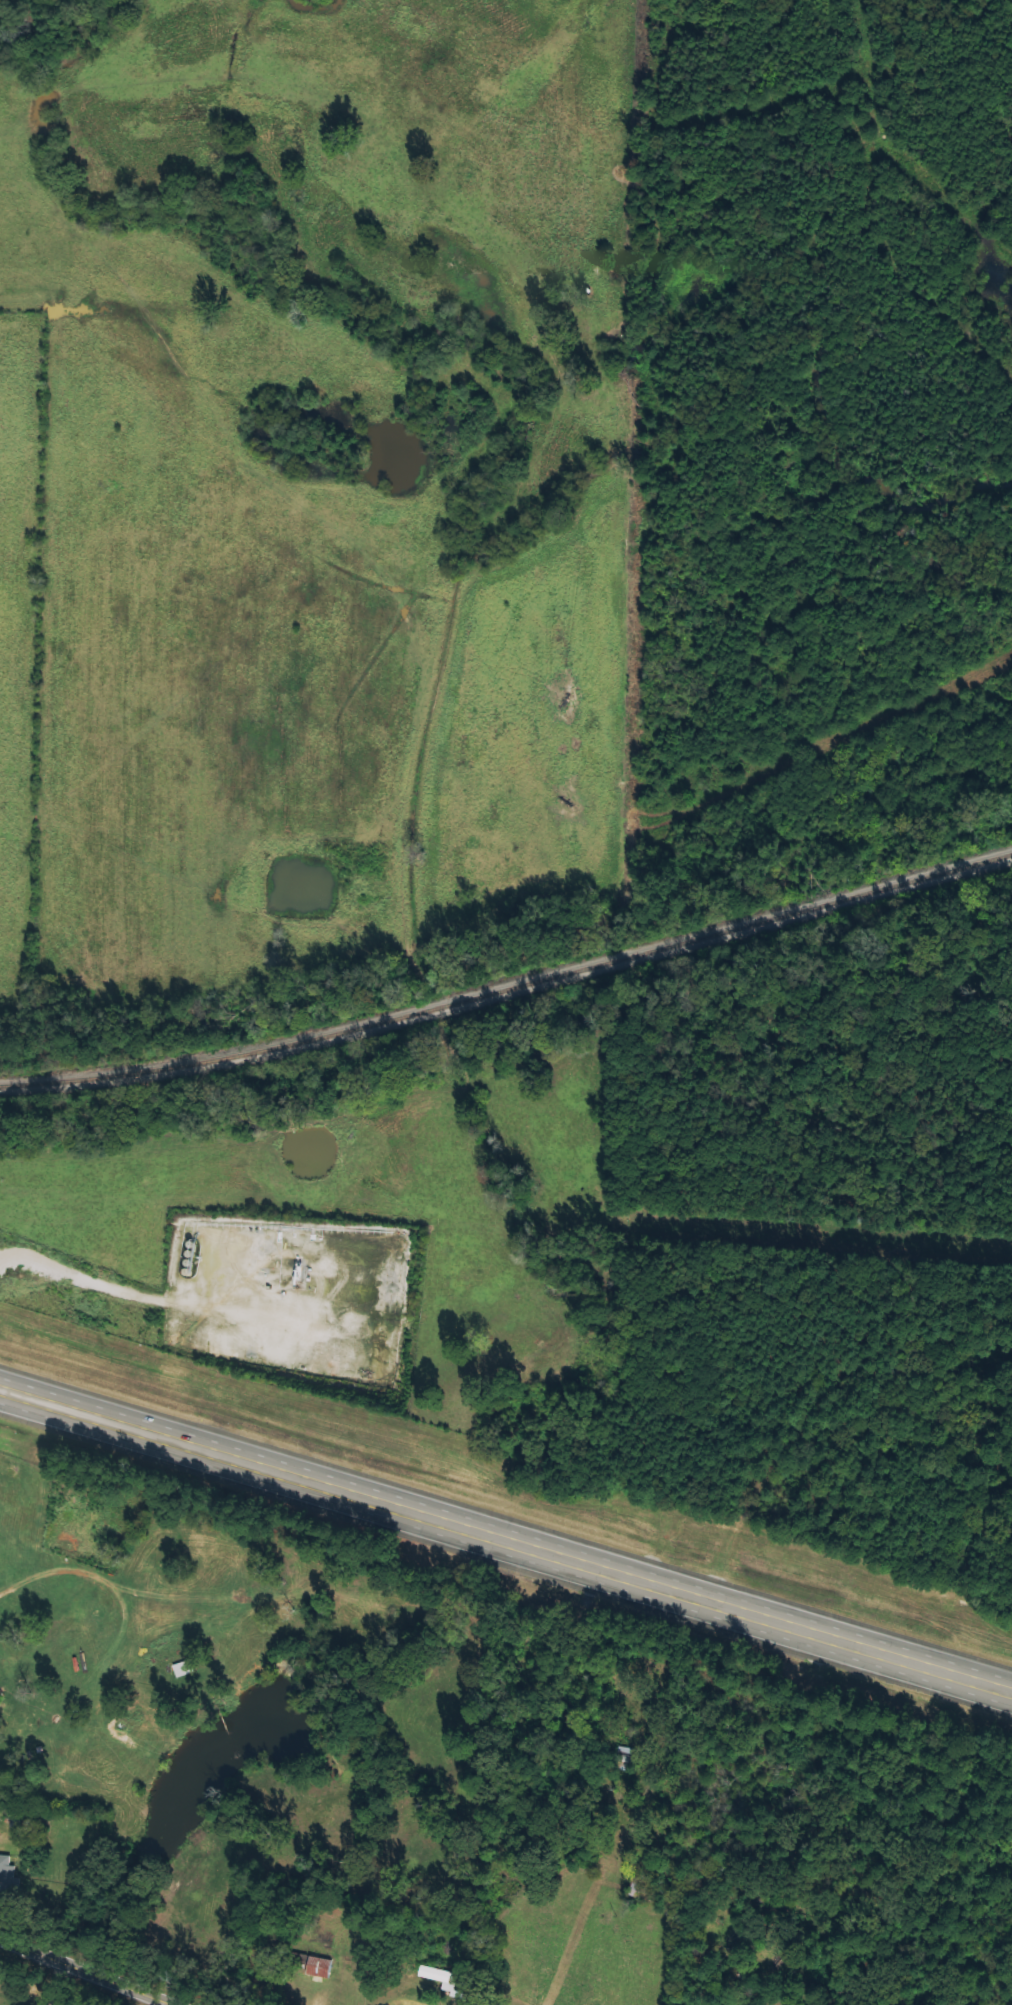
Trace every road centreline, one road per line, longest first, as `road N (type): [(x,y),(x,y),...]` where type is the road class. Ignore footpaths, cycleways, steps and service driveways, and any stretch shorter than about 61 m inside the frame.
road 1 (trunk): [(1011,1693),(0,1391)]
road 2 (tertiary): [(0,1943),(160,2004)]

